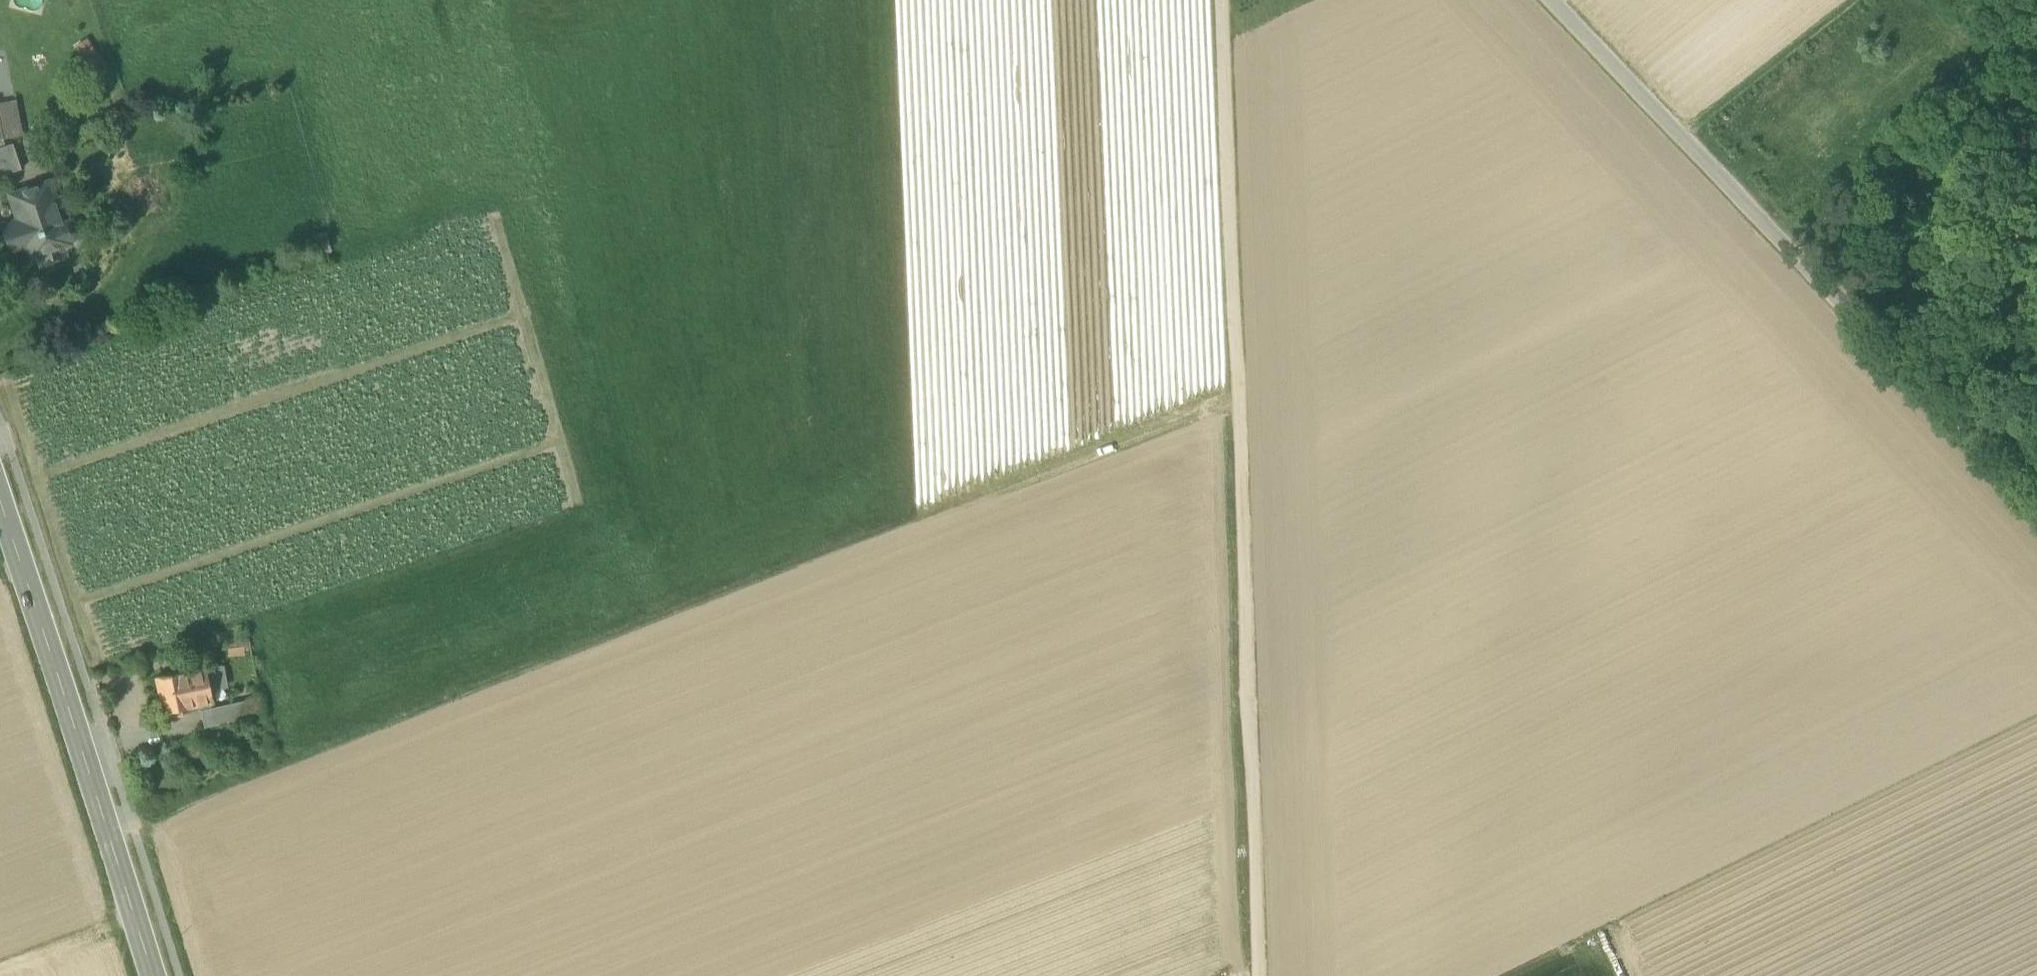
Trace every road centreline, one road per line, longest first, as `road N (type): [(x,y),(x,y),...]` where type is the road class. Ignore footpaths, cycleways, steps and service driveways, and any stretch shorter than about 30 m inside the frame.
road 1 (track): [(1255,975),(1222,0)]
road 2 (unclassified): [(1554,0),(2036,506)]
road 3 (tertiary): [(155,975),(0,490)]

